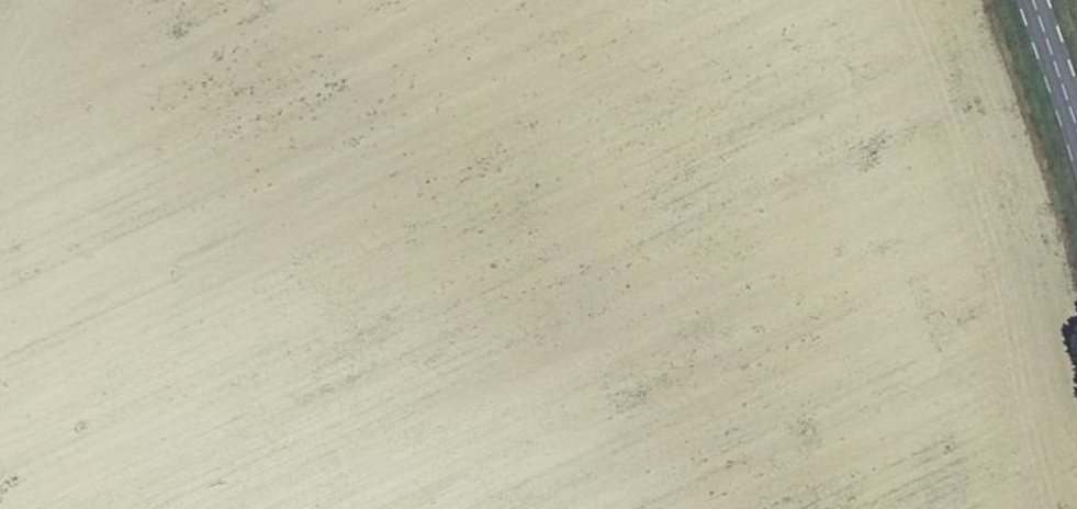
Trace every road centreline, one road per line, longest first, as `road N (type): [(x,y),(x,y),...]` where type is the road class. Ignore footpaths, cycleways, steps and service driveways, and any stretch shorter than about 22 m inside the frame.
road 1 (unclassified): [(1032,0),(1076,138)]

